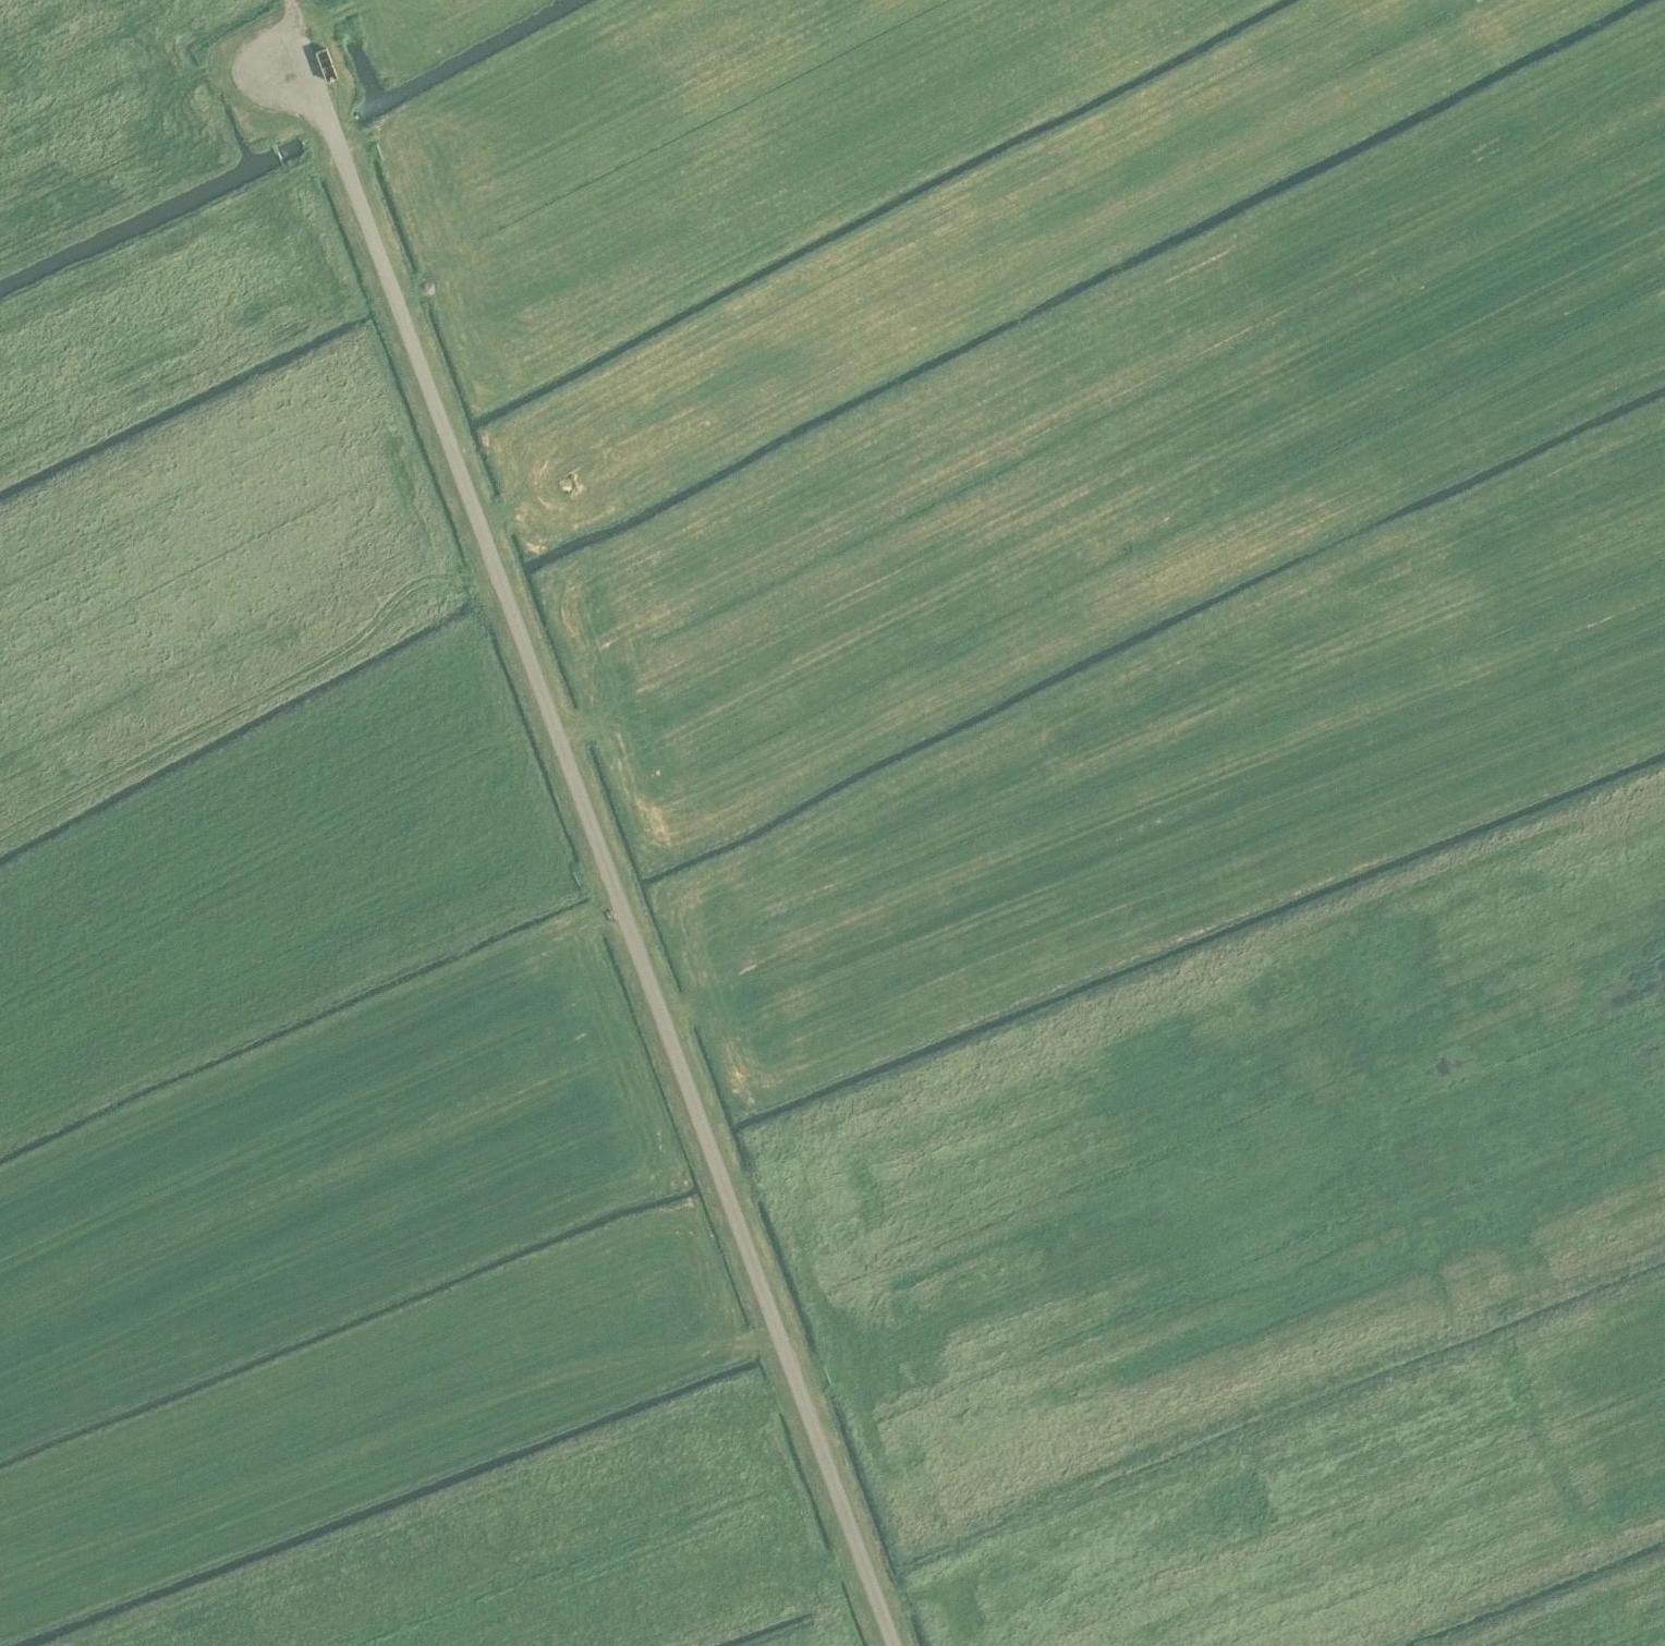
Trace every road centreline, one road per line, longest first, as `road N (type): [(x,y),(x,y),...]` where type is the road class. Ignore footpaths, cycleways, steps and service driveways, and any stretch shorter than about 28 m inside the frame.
road 1 (unclassified): [(888,1645),(297,57)]

